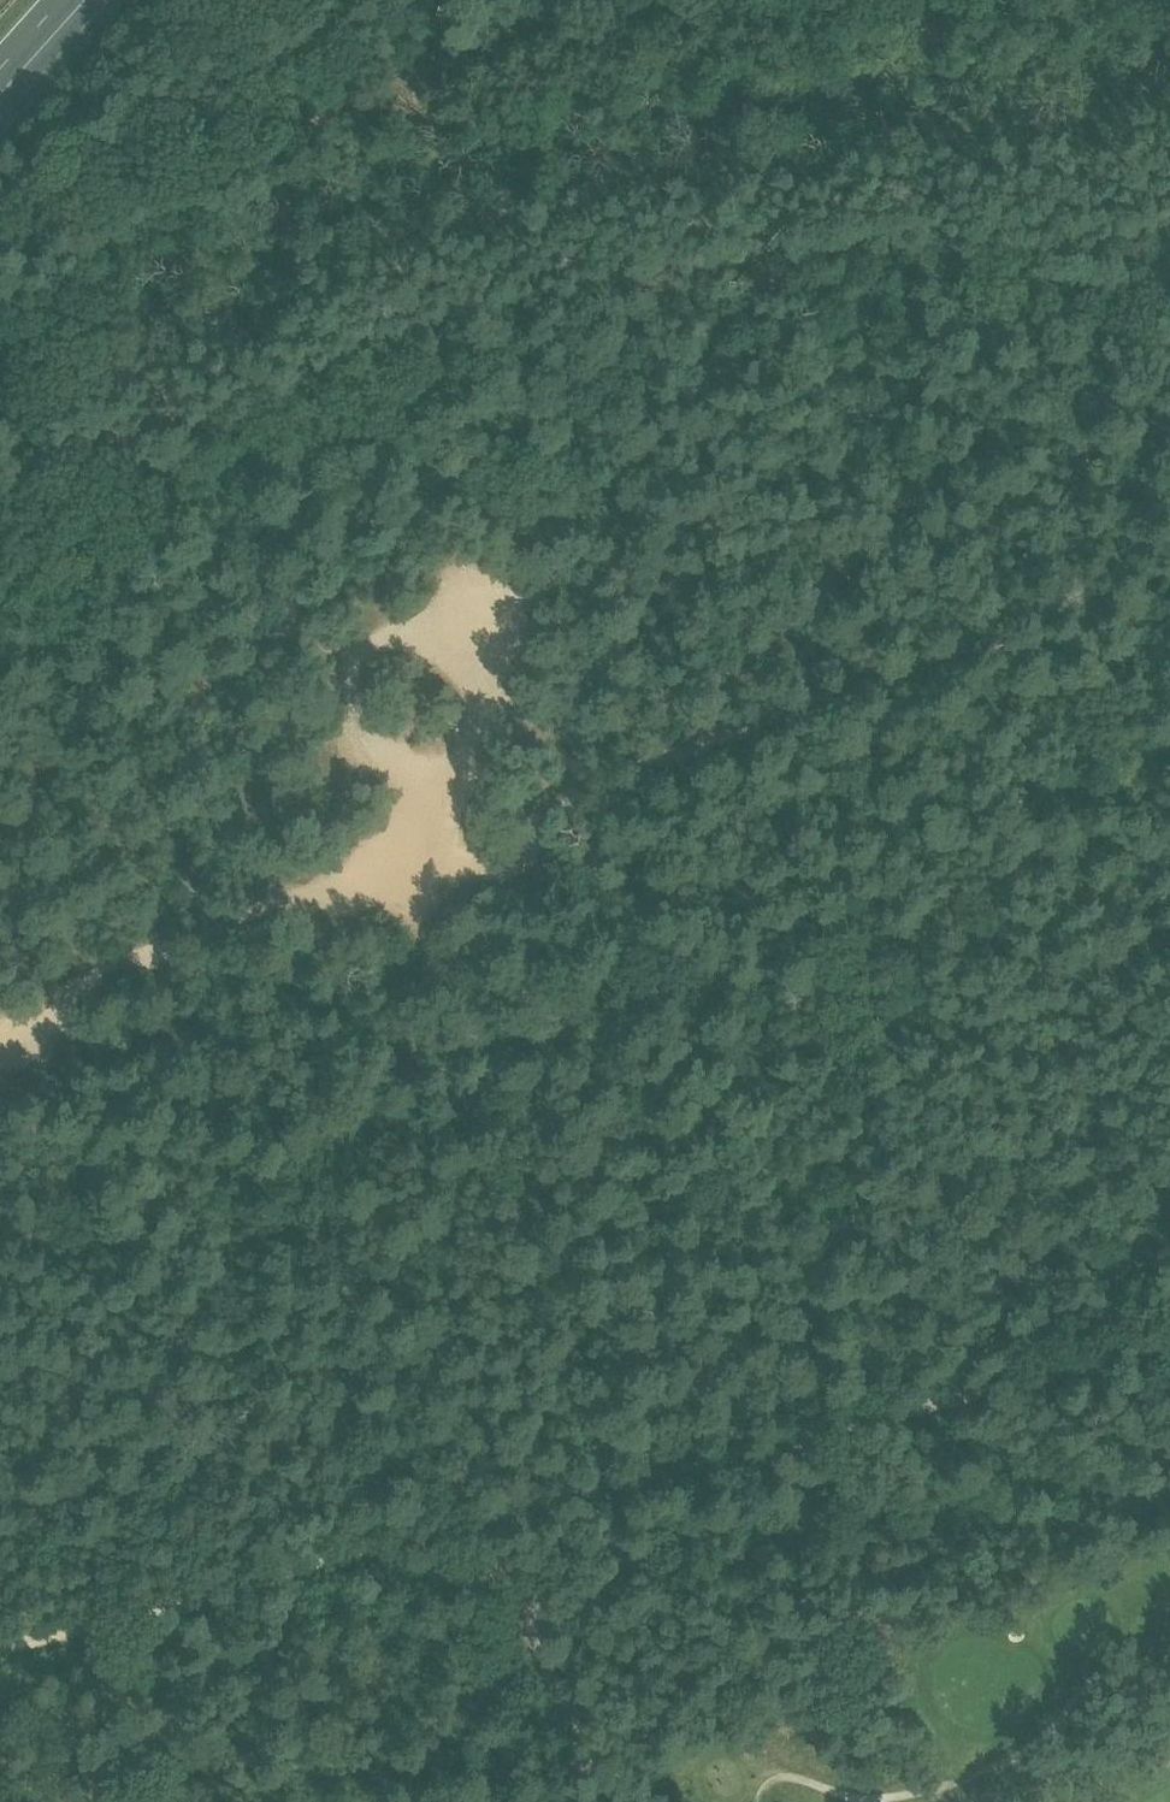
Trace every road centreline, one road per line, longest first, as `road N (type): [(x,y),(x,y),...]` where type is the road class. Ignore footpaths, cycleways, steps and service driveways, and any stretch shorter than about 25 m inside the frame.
road 1 (track): [(1169,1341),(530,1505)]
road 2 (track): [(478,1520),(0,1645)]
road 3 (track): [(478,1520),(606,1801)]

